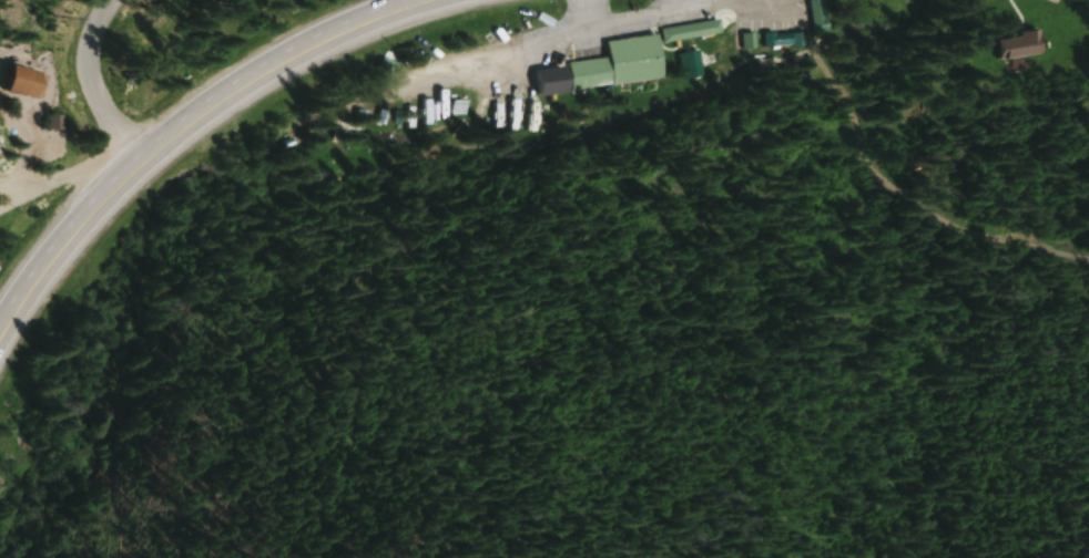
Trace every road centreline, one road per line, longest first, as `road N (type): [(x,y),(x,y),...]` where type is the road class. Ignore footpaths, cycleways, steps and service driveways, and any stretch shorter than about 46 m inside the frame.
road 1 (primary): [(0,352),(50,272),(113,200),(227,106),(324,48),(472,0)]
road 2 (residential): [(139,179),(94,101),(82,53),(103,0)]

